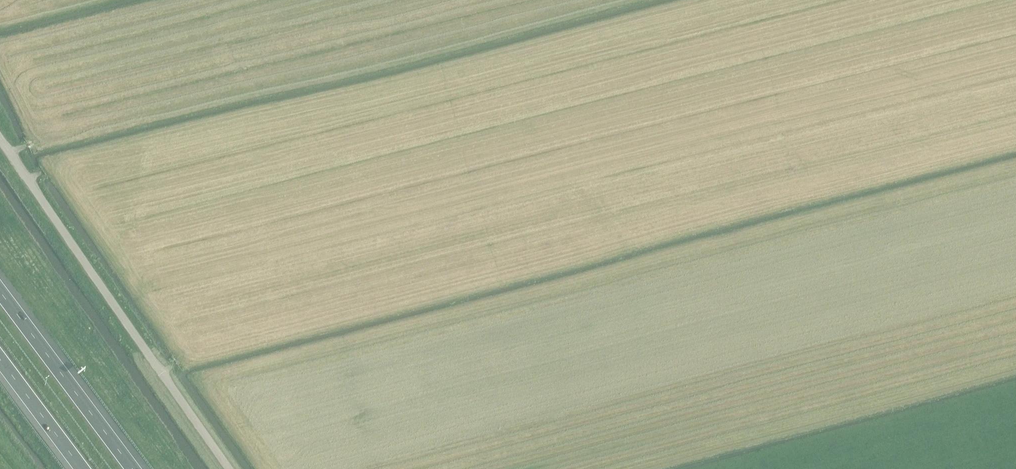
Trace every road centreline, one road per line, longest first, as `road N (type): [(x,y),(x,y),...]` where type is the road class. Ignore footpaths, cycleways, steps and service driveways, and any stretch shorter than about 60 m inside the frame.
road 1 (unclassified): [(229,468),(0,142)]
road 2 (motorway): [(133,468),(0,292)]
road 3 (motorway): [(0,357),(83,468)]

